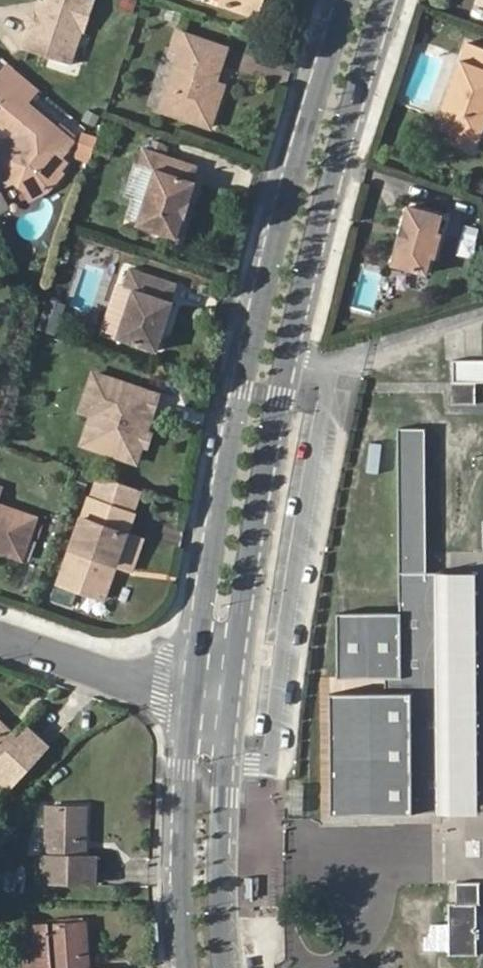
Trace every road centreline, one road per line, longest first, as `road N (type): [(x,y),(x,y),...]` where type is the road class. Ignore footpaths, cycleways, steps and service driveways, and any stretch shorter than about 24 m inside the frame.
road 1 (tertiary): [(231,701),(286,358),(387,0)]
road 2 (tertiary): [(350,0),(243,391),(194,694)]
road 3 (tertiary): [(194,694),(182,841),(186,967)]
road 4 (tertiary): [(226,967),(222,872),(231,701)]
road 5 (residential): [(194,694),(0,637)]

